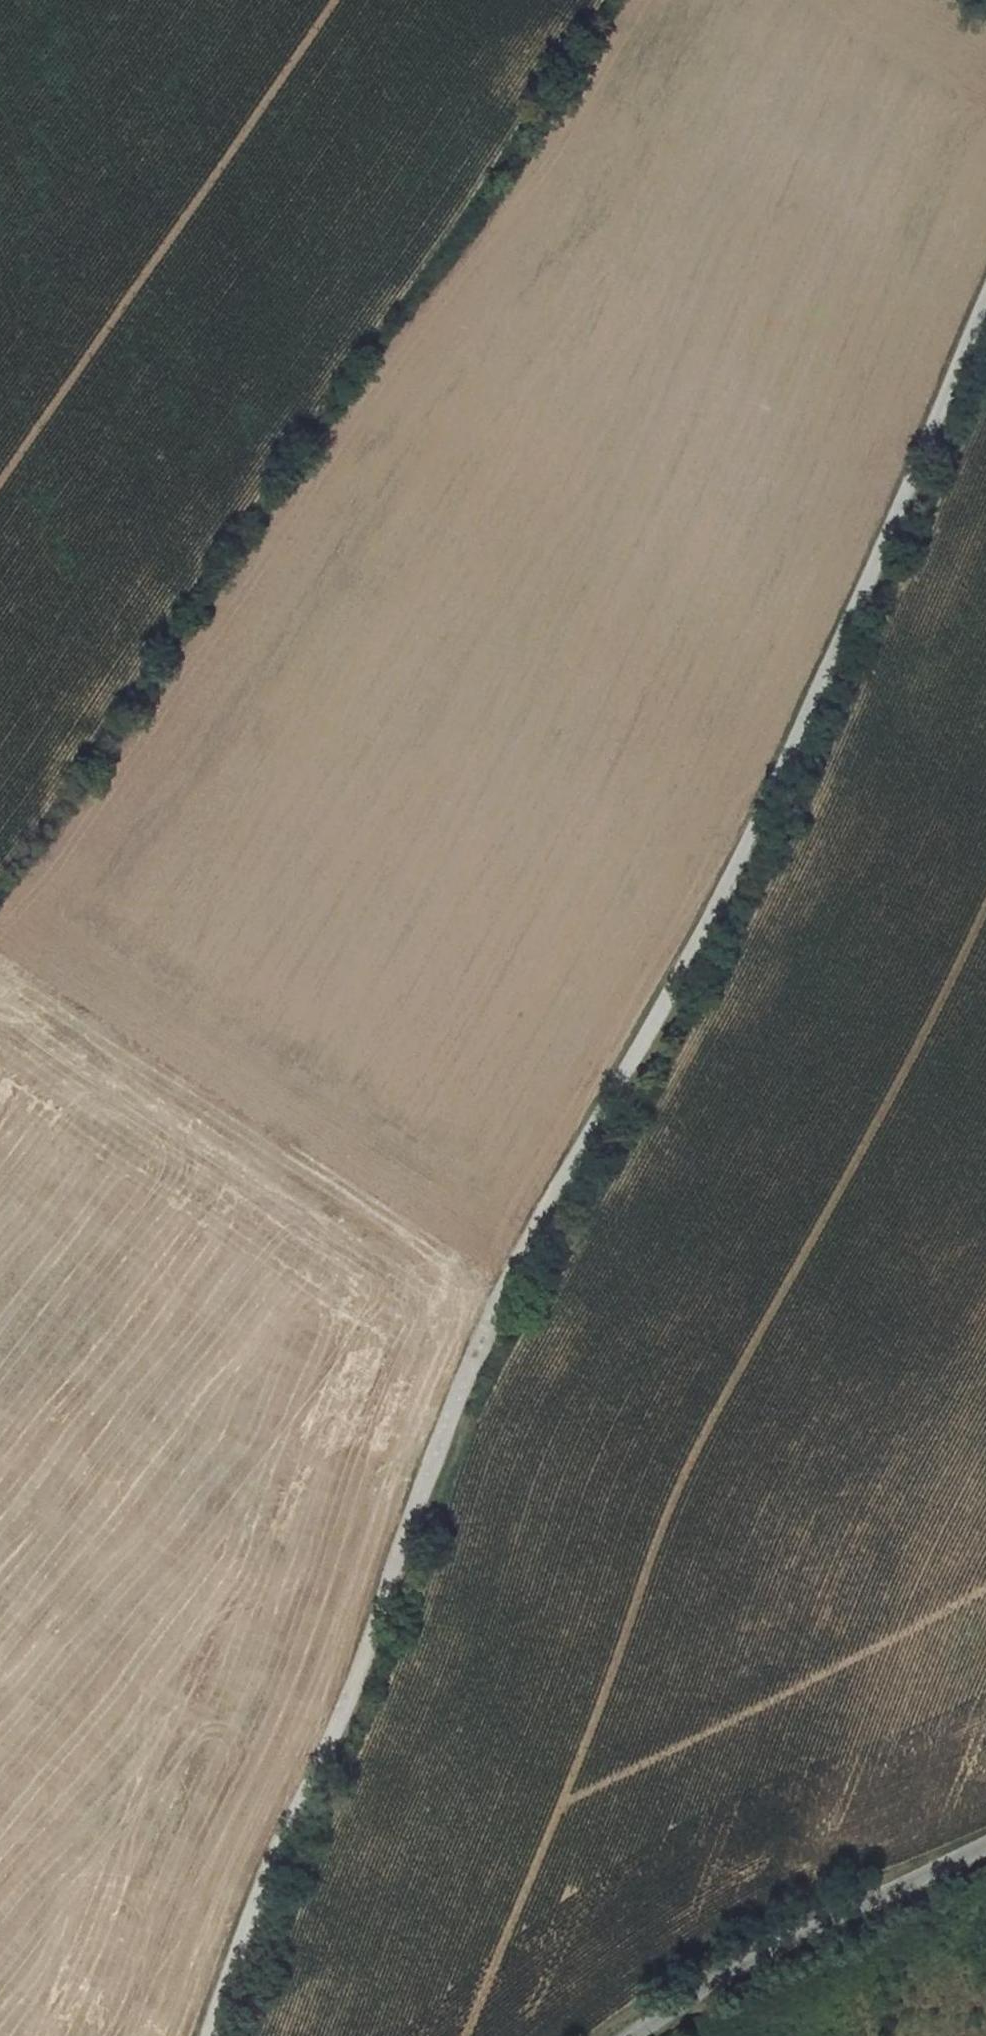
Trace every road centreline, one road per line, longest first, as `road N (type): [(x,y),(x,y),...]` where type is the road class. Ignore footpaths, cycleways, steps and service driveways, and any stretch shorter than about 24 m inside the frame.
road 1 (track): [(985,314),(769,804),(509,1286),(454,1403),(333,1738),(249,1916),(212,2035)]
road 2 (unclassified): [(630,2035),(801,1929),(985,1846)]

